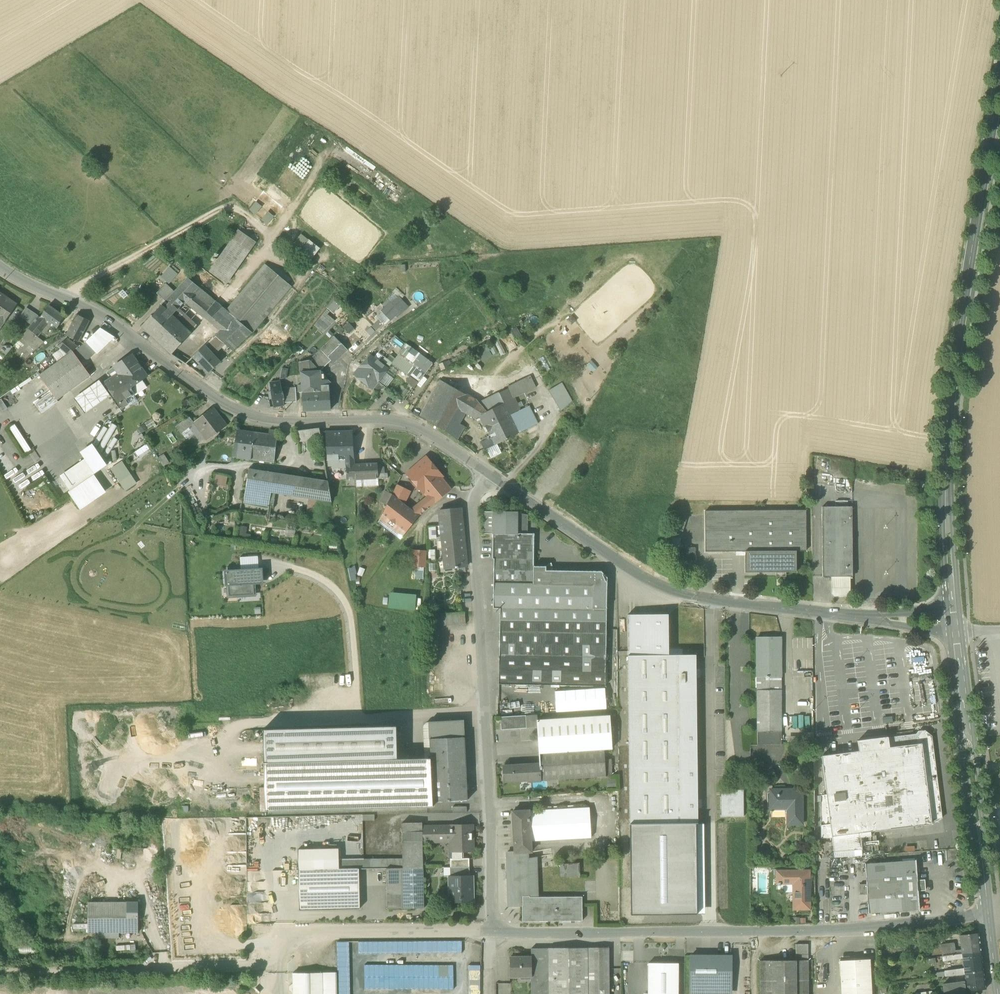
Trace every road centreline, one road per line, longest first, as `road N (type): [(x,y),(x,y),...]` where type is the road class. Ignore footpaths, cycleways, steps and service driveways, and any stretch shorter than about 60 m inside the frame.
road 1 (tertiary): [(953,626),(948,422),(999,77)]
road 2 (residential): [(490,474),(406,422),(250,414),(203,390),(102,316),(0,268)]
road 3 (residential): [(0,973),(252,968),(286,938),(491,934)]
road 4 (residential): [(953,626),(679,594),(490,474)]
road 5 (residential): [(989,915),(866,928),(491,934)]
road 6 (residential): [(491,934),(473,512),(490,474)]
road 7 (tertiary): [(953,626),(989,915)]

